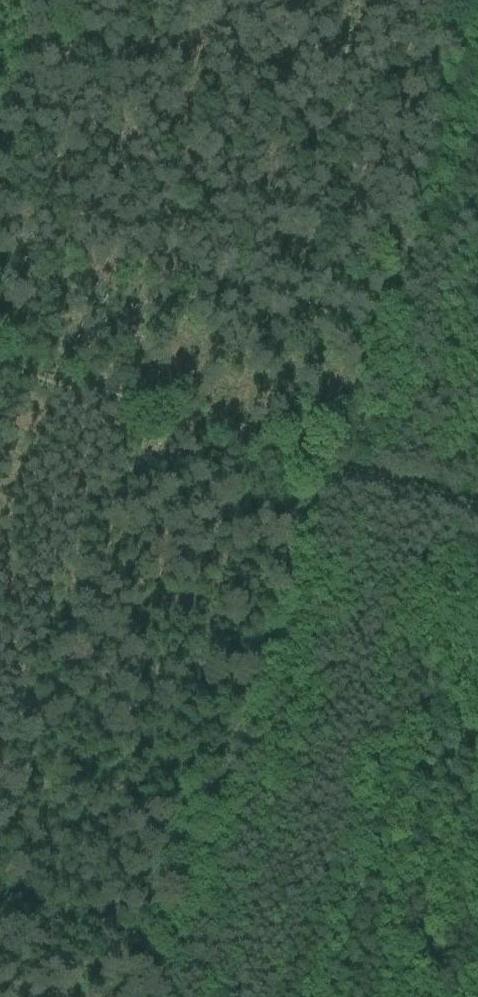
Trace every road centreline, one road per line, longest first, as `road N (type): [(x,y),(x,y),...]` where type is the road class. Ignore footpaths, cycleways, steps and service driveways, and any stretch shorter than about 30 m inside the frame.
road 1 (track): [(0,362),(477,506)]

